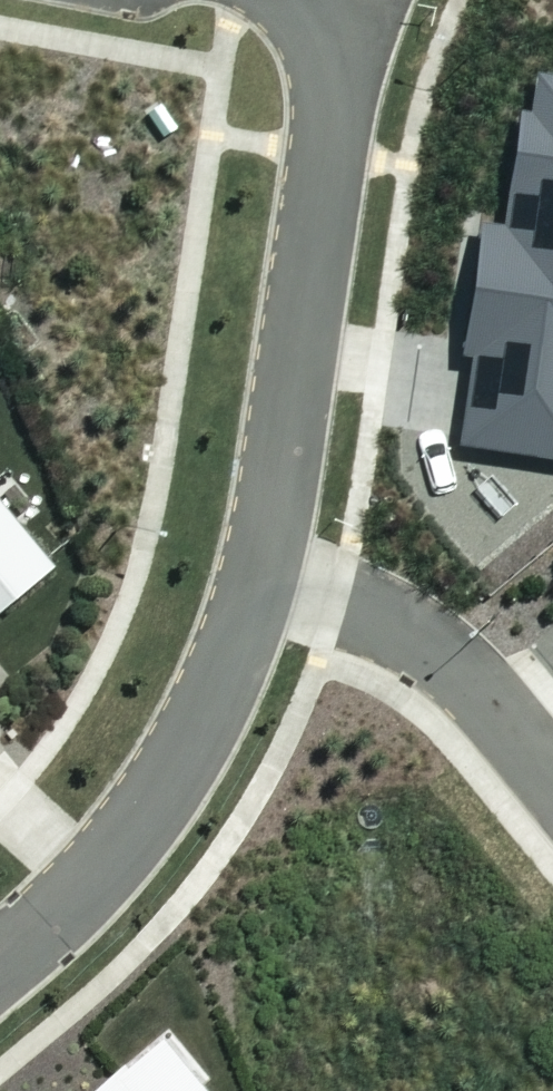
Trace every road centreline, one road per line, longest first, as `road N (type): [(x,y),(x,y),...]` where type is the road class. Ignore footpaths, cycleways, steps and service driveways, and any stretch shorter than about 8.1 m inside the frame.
road 1 (residential): [(259,569),(279,489),(345,58),(362,0)]
road 2 (residential): [(0,959),(99,867),(149,804),(188,745),(259,569)]
road 3 (residential): [(259,569),(405,627),(494,704),(552,776)]

